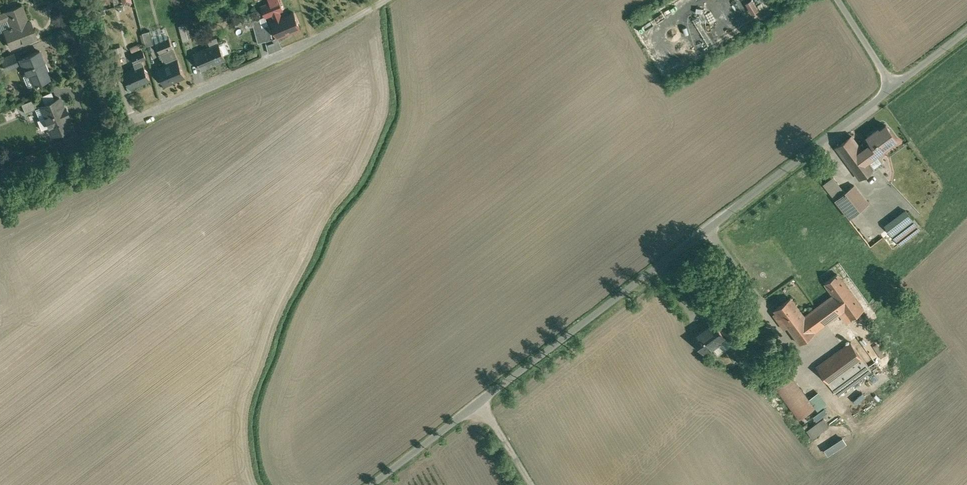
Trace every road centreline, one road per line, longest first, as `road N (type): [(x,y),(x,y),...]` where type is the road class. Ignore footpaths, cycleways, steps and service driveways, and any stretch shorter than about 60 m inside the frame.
road 1 (unclassified): [(895,88),(376,484)]
road 2 (residential): [(68,0),(115,126),(309,43),(384,0)]
road 3 (track): [(0,177),(115,126)]

